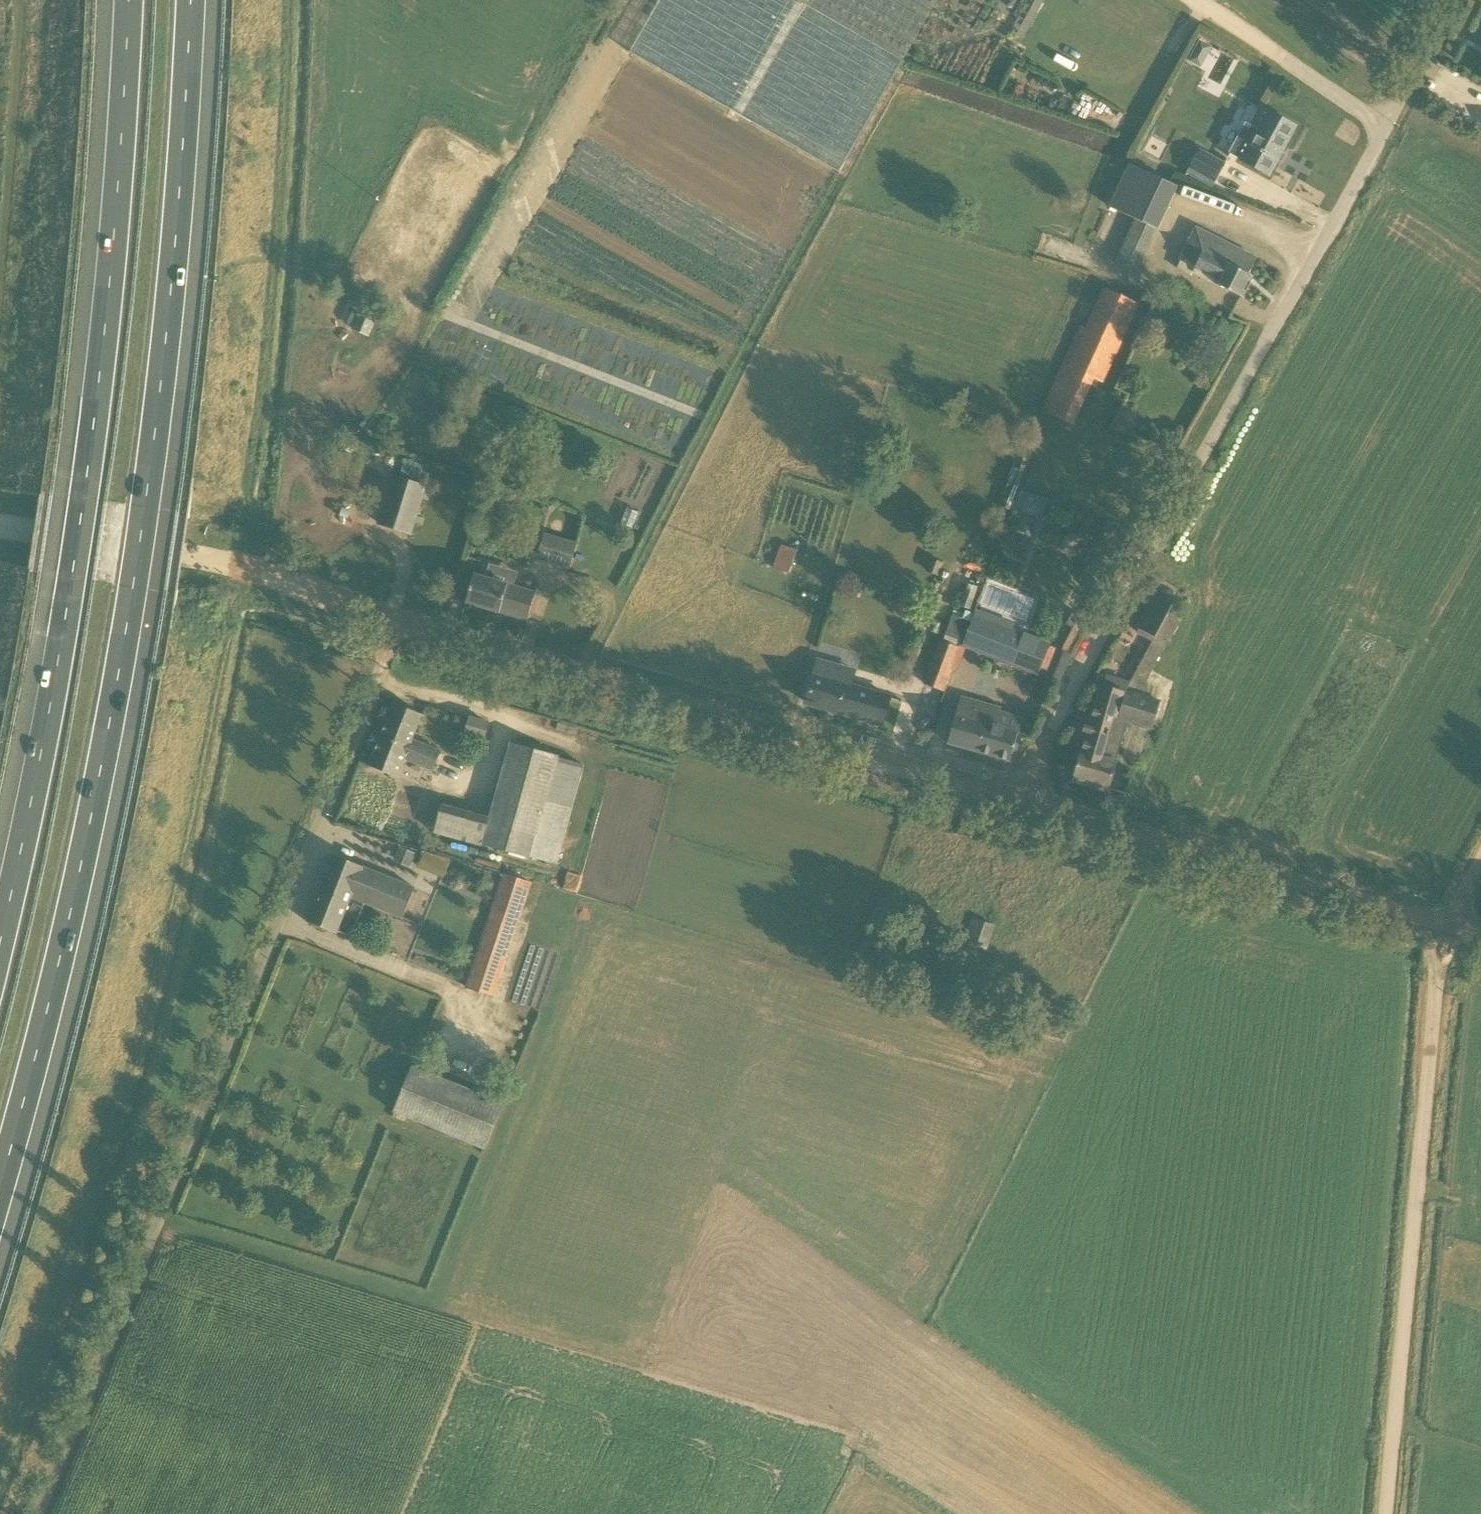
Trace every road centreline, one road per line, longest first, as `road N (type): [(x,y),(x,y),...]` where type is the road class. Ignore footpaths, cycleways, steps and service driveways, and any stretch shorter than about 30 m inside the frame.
road 1 (motorway): [(0,1186),(65,940),(131,609),(176,238),(190,0)]
road 2 (unclassified): [(40,1513),(400,621)]
road 3 (motorway): [(128,0),(114,234),(86,489),(0,952)]
road 4 (unclassified): [(1016,795),(1386,138)]
road 5 (tertiary): [(1016,795),(400,621)]
road 6 (track): [(1455,923),(1386,1513)]
road 7 (tertiary): [(1480,929),(1016,795)]
road 8 (tertiary): [(400,621),(232,563),(0,524)]
road 9 (unclassified): [(1386,138),(1179,0)]
road 10 (unclassified): [(1386,138),(1449,0)]

